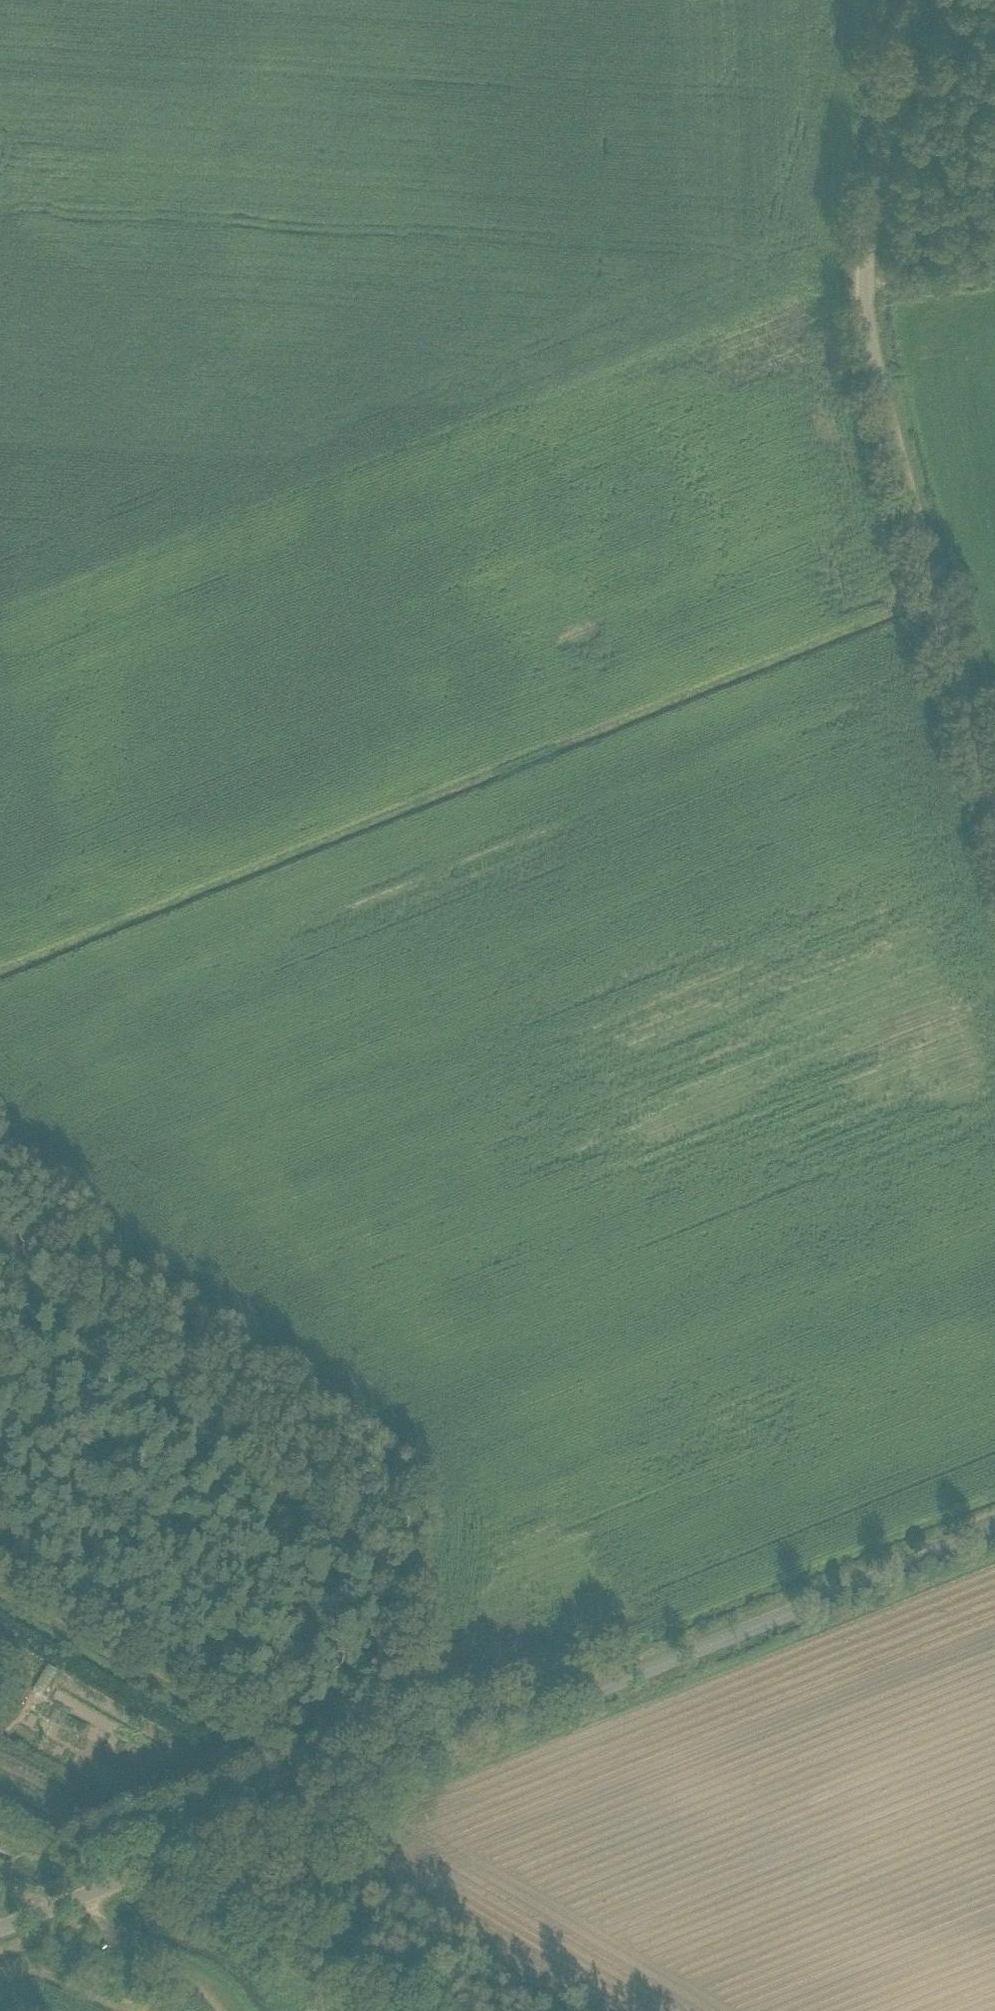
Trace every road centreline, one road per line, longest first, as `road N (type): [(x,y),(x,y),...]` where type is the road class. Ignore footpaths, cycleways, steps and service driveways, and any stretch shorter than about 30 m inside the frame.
road 1 (unclassified): [(0,1929),(994,1530)]
road 2 (unclassified): [(994,803),(880,370),(866,277),(869,210),(908,0)]
road 3 (track): [(994,260),(866,277)]

